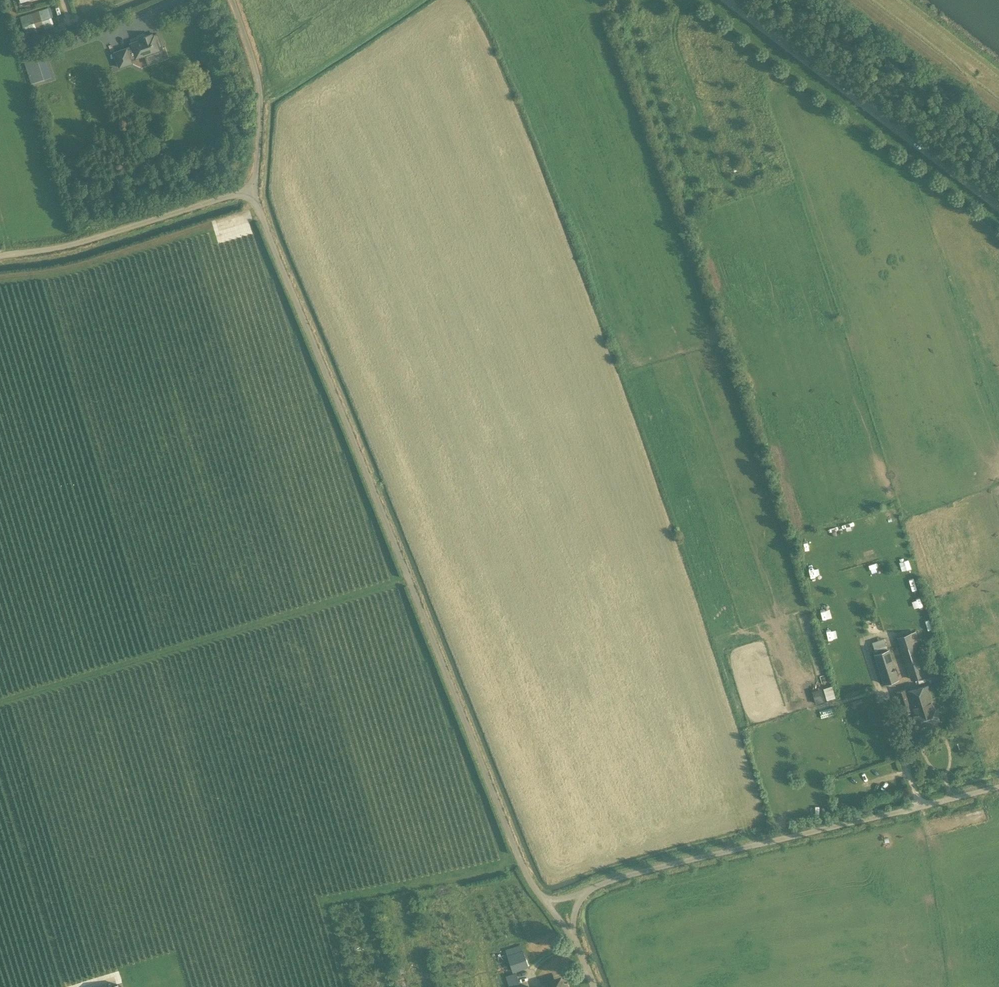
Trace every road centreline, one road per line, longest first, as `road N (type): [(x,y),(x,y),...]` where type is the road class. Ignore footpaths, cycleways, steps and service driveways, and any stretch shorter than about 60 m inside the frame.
road 1 (unclassified): [(537,891),(252,190)]
road 2 (unclassified): [(589,891),(998,786)]
road 3 (unclassified): [(998,209),(725,0)]
road 4 (unclassified): [(0,256),(59,249),(252,190)]
road 5 (unclassified): [(252,190),(262,110),(232,0)]

